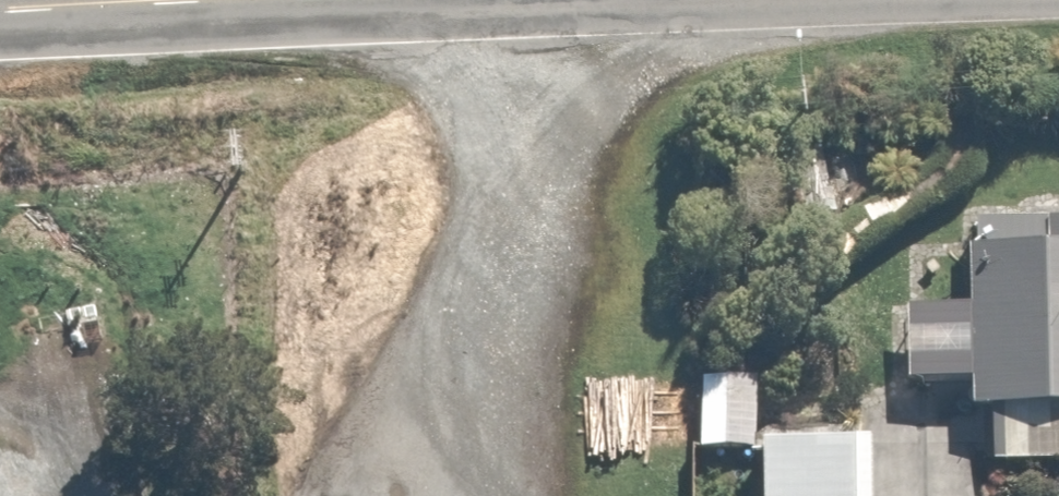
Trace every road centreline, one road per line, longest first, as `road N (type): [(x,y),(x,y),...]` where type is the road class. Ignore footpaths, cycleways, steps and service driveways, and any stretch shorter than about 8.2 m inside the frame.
road 1 (residential): [(430,495),(527,222),(565,0)]
road 2 (primary): [(153,0),(0,9)]

